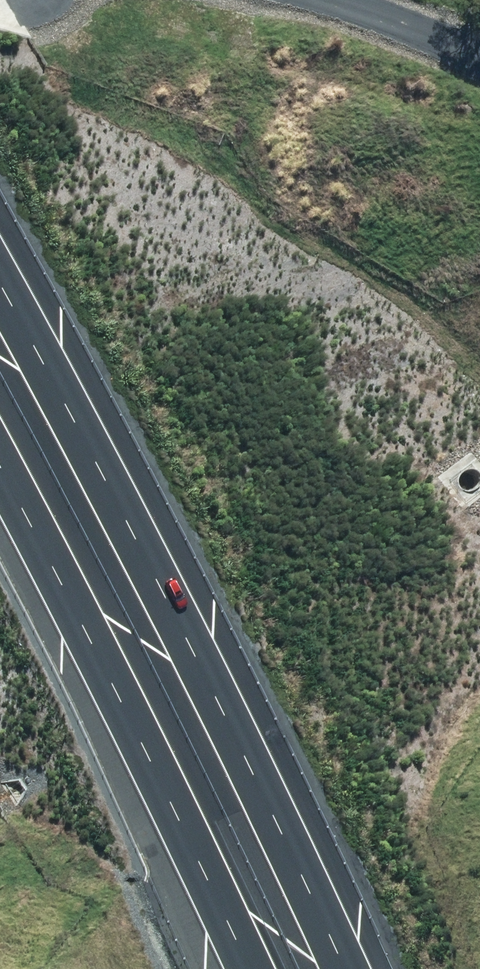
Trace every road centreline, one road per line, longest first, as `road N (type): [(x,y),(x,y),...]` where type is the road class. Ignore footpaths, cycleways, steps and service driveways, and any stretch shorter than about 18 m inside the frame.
road 1 (motorway): [(0,285),(98,460),(348,968)]
road 2 (motorway): [(247,968),(0,468)]
road 3 (track): [(354,0),(479,57)]

